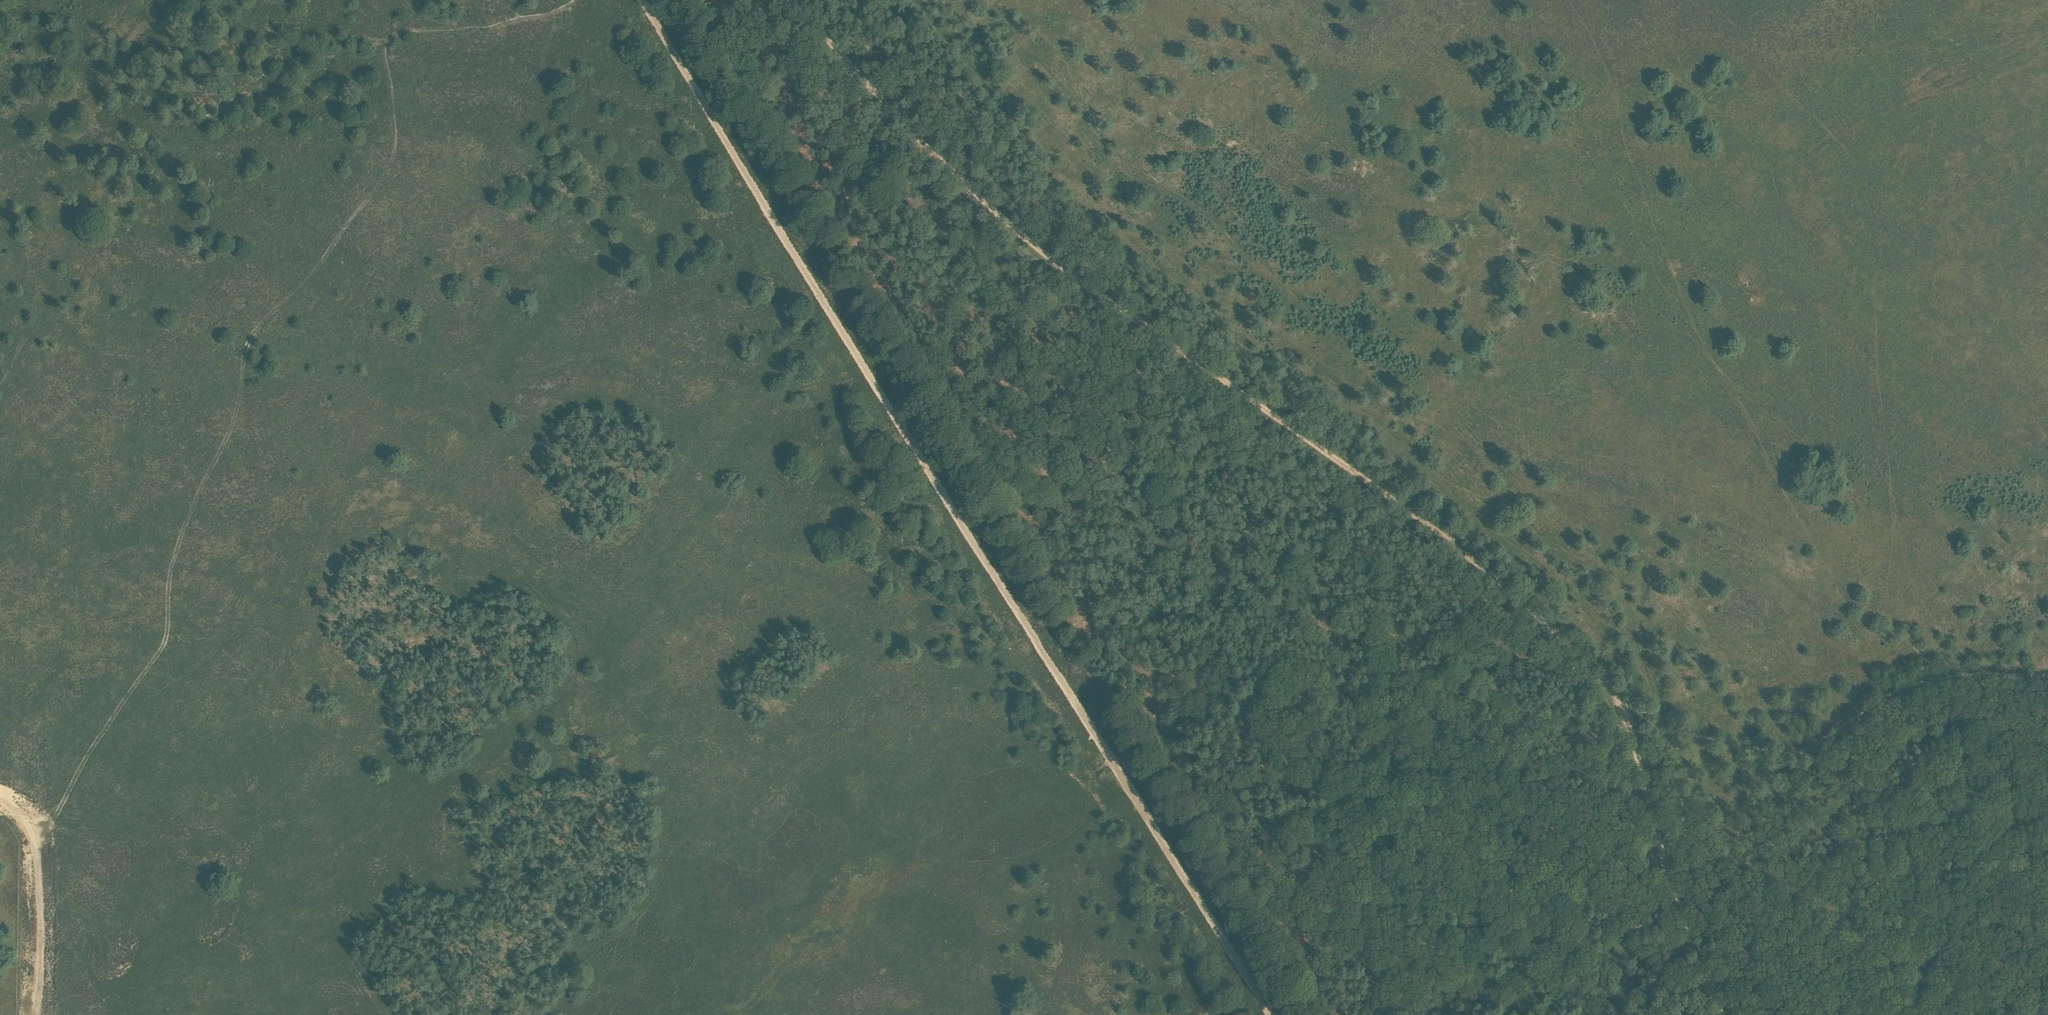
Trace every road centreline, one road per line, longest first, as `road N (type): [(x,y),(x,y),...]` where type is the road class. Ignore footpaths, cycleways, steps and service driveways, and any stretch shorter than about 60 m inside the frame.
road 1 (track): [(1269,1014),(641,0)]
road 2 (track): [(792,0),(921,142),(1017,231),(1463,550),(1597,674),(1630,728)]
road 3 (track): [(1630,728),(1681,922),(1723,1014)]
road 4 (track): [(166,643),(61,806),(31,835)]
road 5 (track): [(36,1014),(43,948),(36,853),(27,823),(0,797)]

